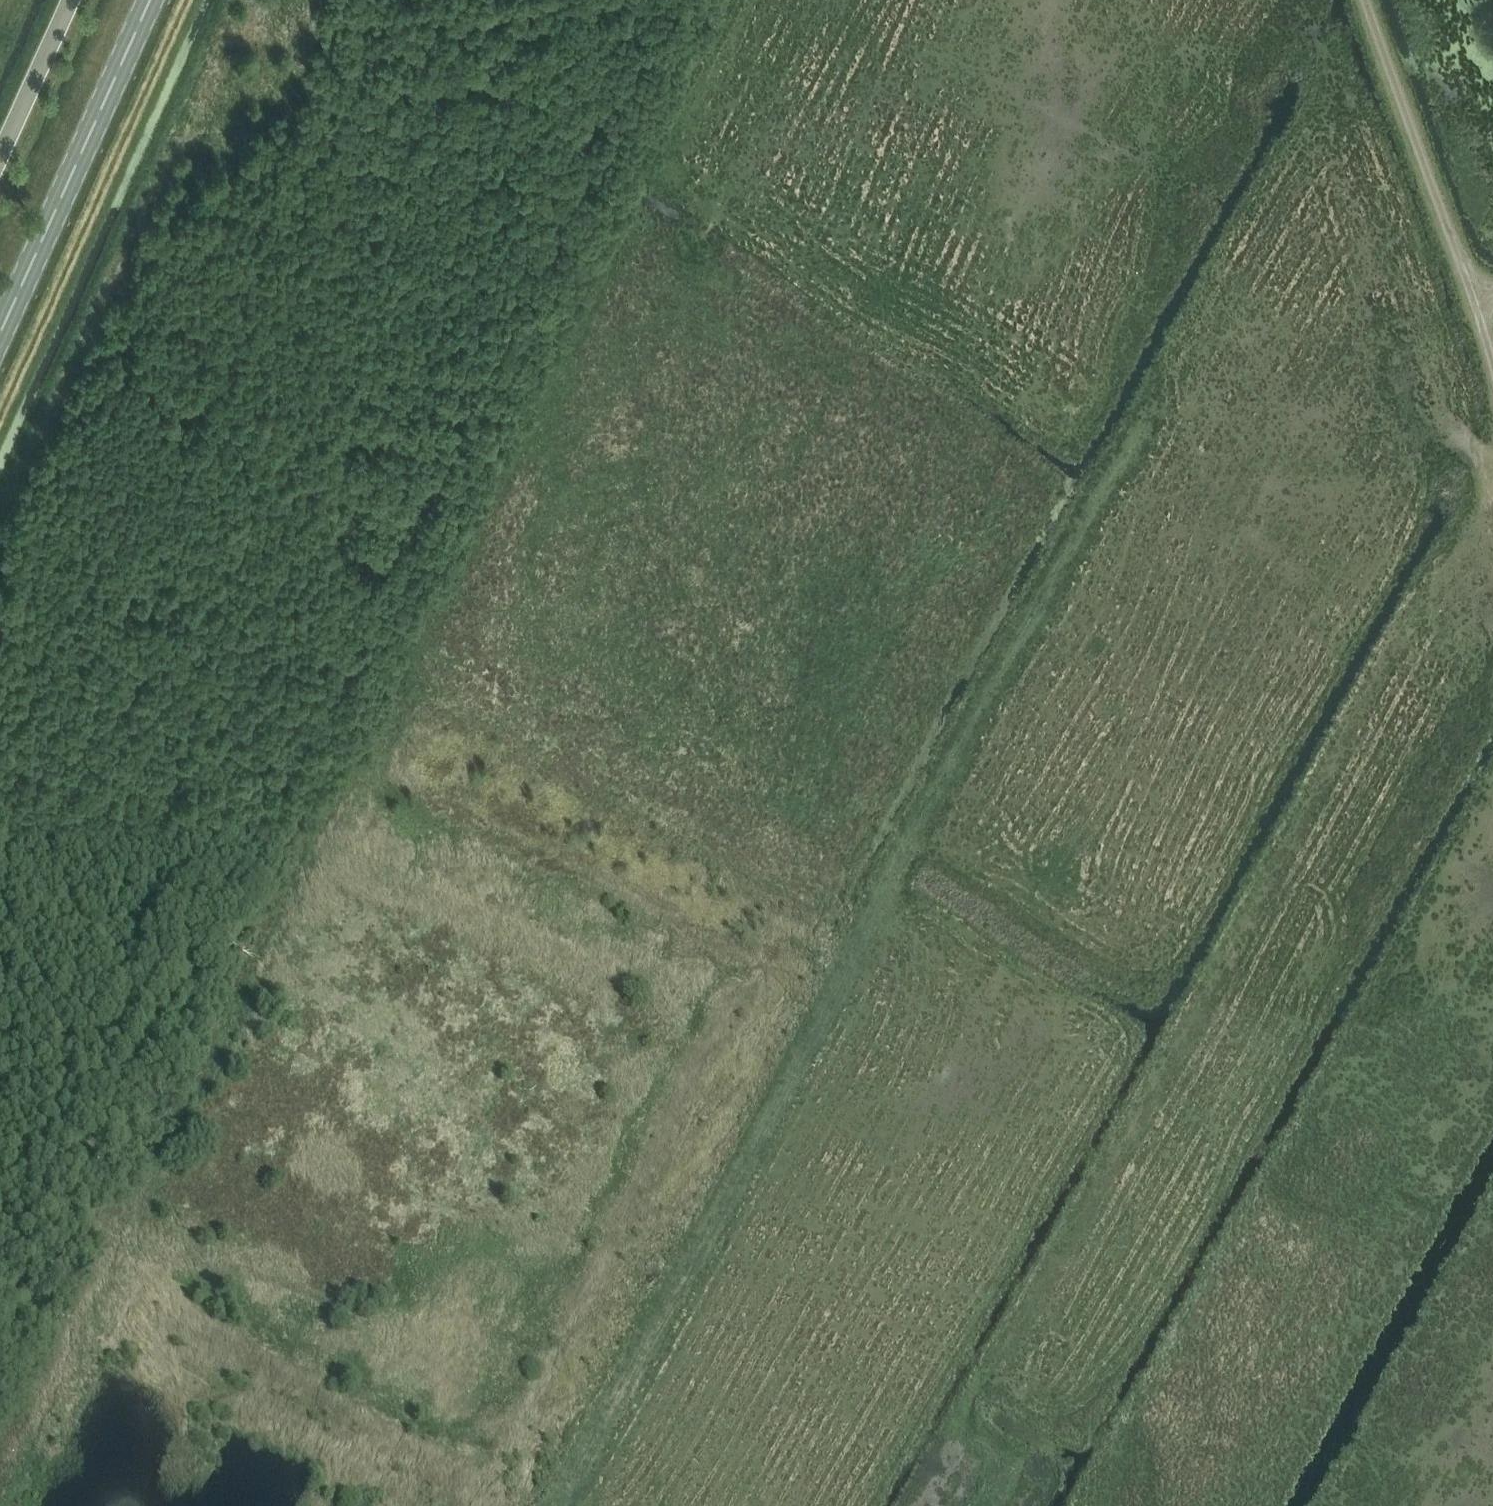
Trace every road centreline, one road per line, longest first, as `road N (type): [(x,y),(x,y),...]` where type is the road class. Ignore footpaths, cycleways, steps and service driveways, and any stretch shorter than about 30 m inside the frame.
road 1 (track): [(1366,0),(1479,307),(1492,369)]
road 2 (secondary): [(0,339),(152,0)]
road 3 (unclassified): [(0,155),(70,0)]

